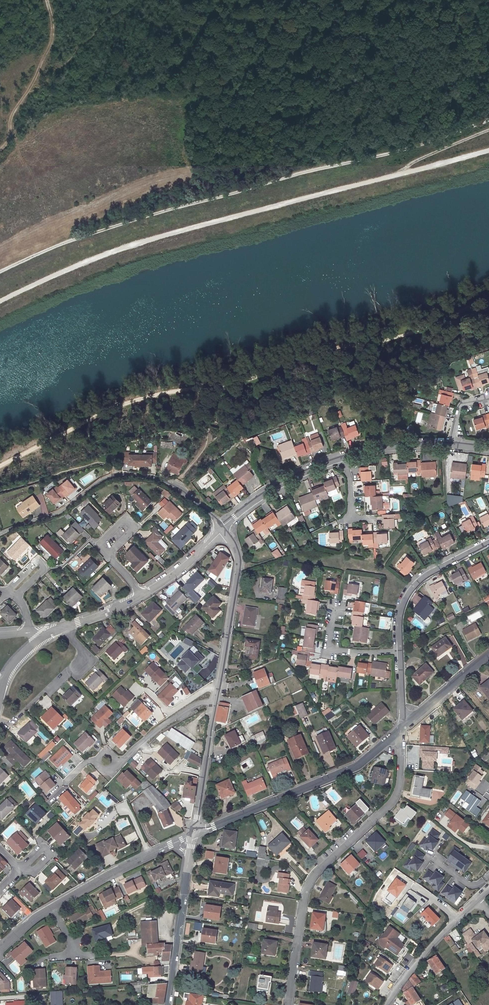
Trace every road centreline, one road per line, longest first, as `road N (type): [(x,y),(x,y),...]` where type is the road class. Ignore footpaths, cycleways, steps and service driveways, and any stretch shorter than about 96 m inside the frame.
road 1 (track): [(488,118),(394,152),(109,227),(0,272)]
road 2 (track): [(0,301),(149,239),(488,150)]
road 3 (residential): [(402,726),(391,803),(308,884),(288,1004)]
road 4 (residential): [(221,529),(165,483),(118,475),(67,510),(0,536)]
road 5 (residential): [(402,726),(358,764),(195,832)]
road 6 (residential): [(215,704),(237,571),(221,529)]
road 7 (residential): [(168,1004),(195,832)]
road 8 (residential): [(195,832),(52,906)]
road 9 (track): [(46,0),(51,40),(0,148)]
road 10 (residential): [(488,540),(426,574),(405,595),(400,650)]
road 11 (residential): [(221,529),(268,491),(345,457)]
road 12 (residential): [(66,626),(80,654),(11,723),(0,721)]
road 13 (residential): [(387,1004),(477,901)]
road 14 (residential): [(195,832),(215,704)]
road 15 (residential): [(334,603),(328,651),(400,650)]

